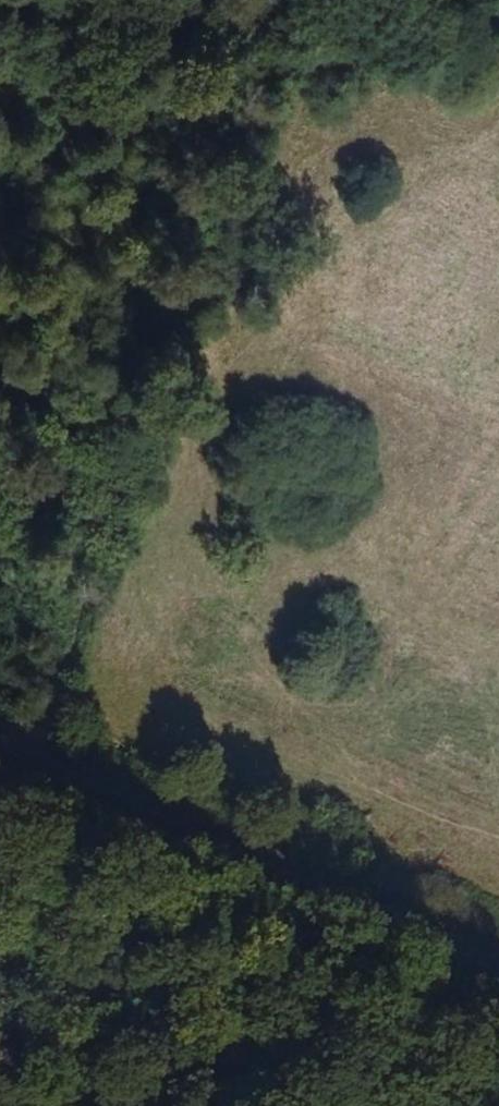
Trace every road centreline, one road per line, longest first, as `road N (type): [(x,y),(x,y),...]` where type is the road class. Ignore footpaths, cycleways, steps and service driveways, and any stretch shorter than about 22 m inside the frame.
road 1 (secondary): [(498,972),(0,734)]

